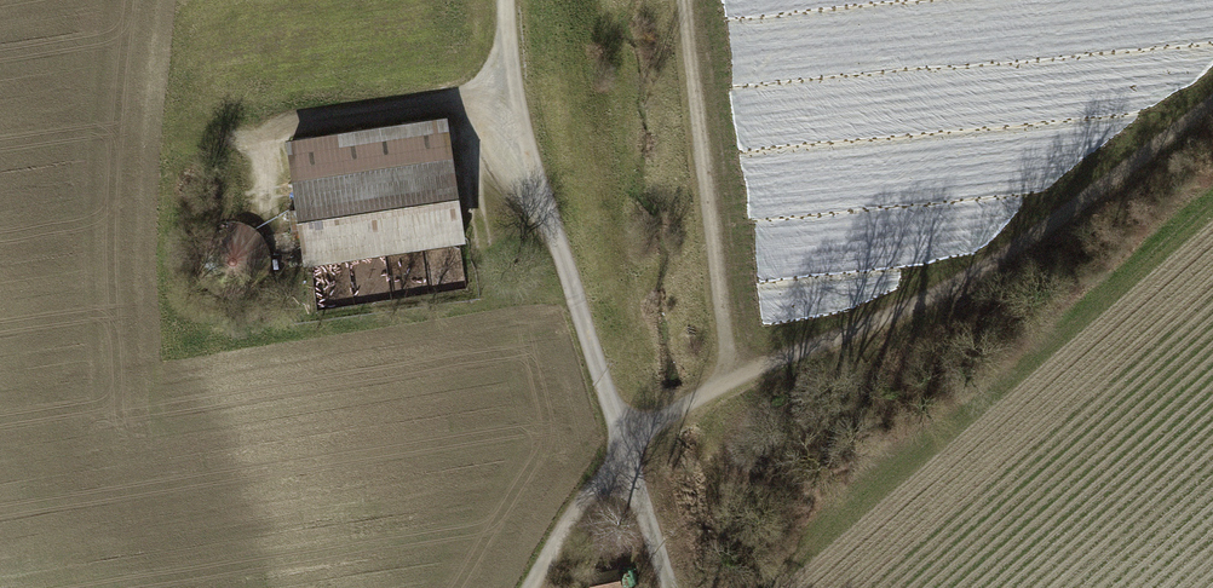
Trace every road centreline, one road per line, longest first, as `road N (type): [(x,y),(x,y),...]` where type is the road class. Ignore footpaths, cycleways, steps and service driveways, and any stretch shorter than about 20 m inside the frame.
road 1 (track): [(532,587),(628,443),(976,277),(1212,106)]
road 2 (track): [(508,0),(516,84),(571,303),(628,443)]
road 3 (track): [(671,587),(628,443)]

